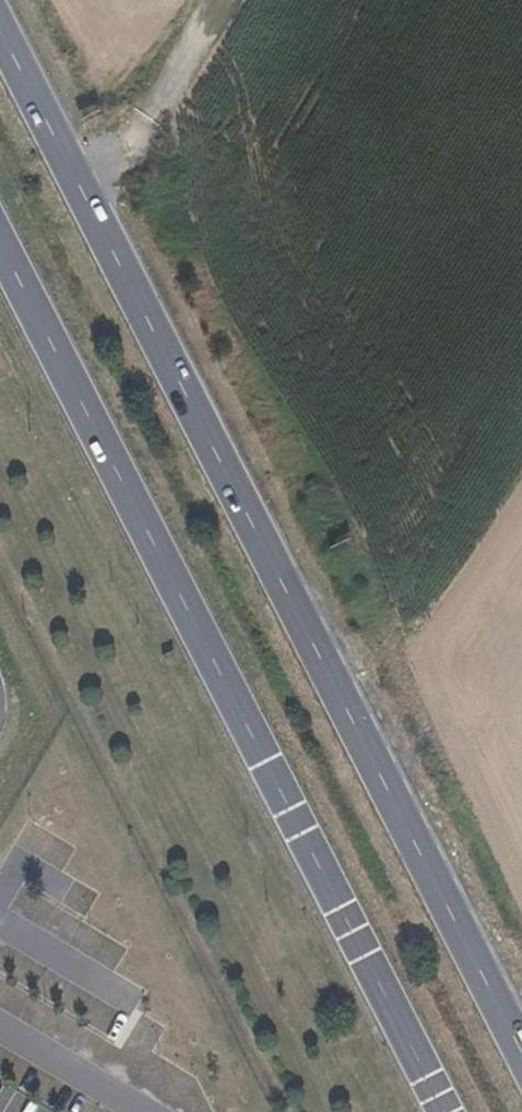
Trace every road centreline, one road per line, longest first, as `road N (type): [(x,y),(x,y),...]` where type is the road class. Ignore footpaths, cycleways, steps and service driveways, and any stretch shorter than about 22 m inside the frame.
road 1 (primary): [(521,1050),(0,29)]
road 2 (primary): [(0,247),(445,1111)]
road 3 (track): [(76,178),(137,131),(217,0)]

